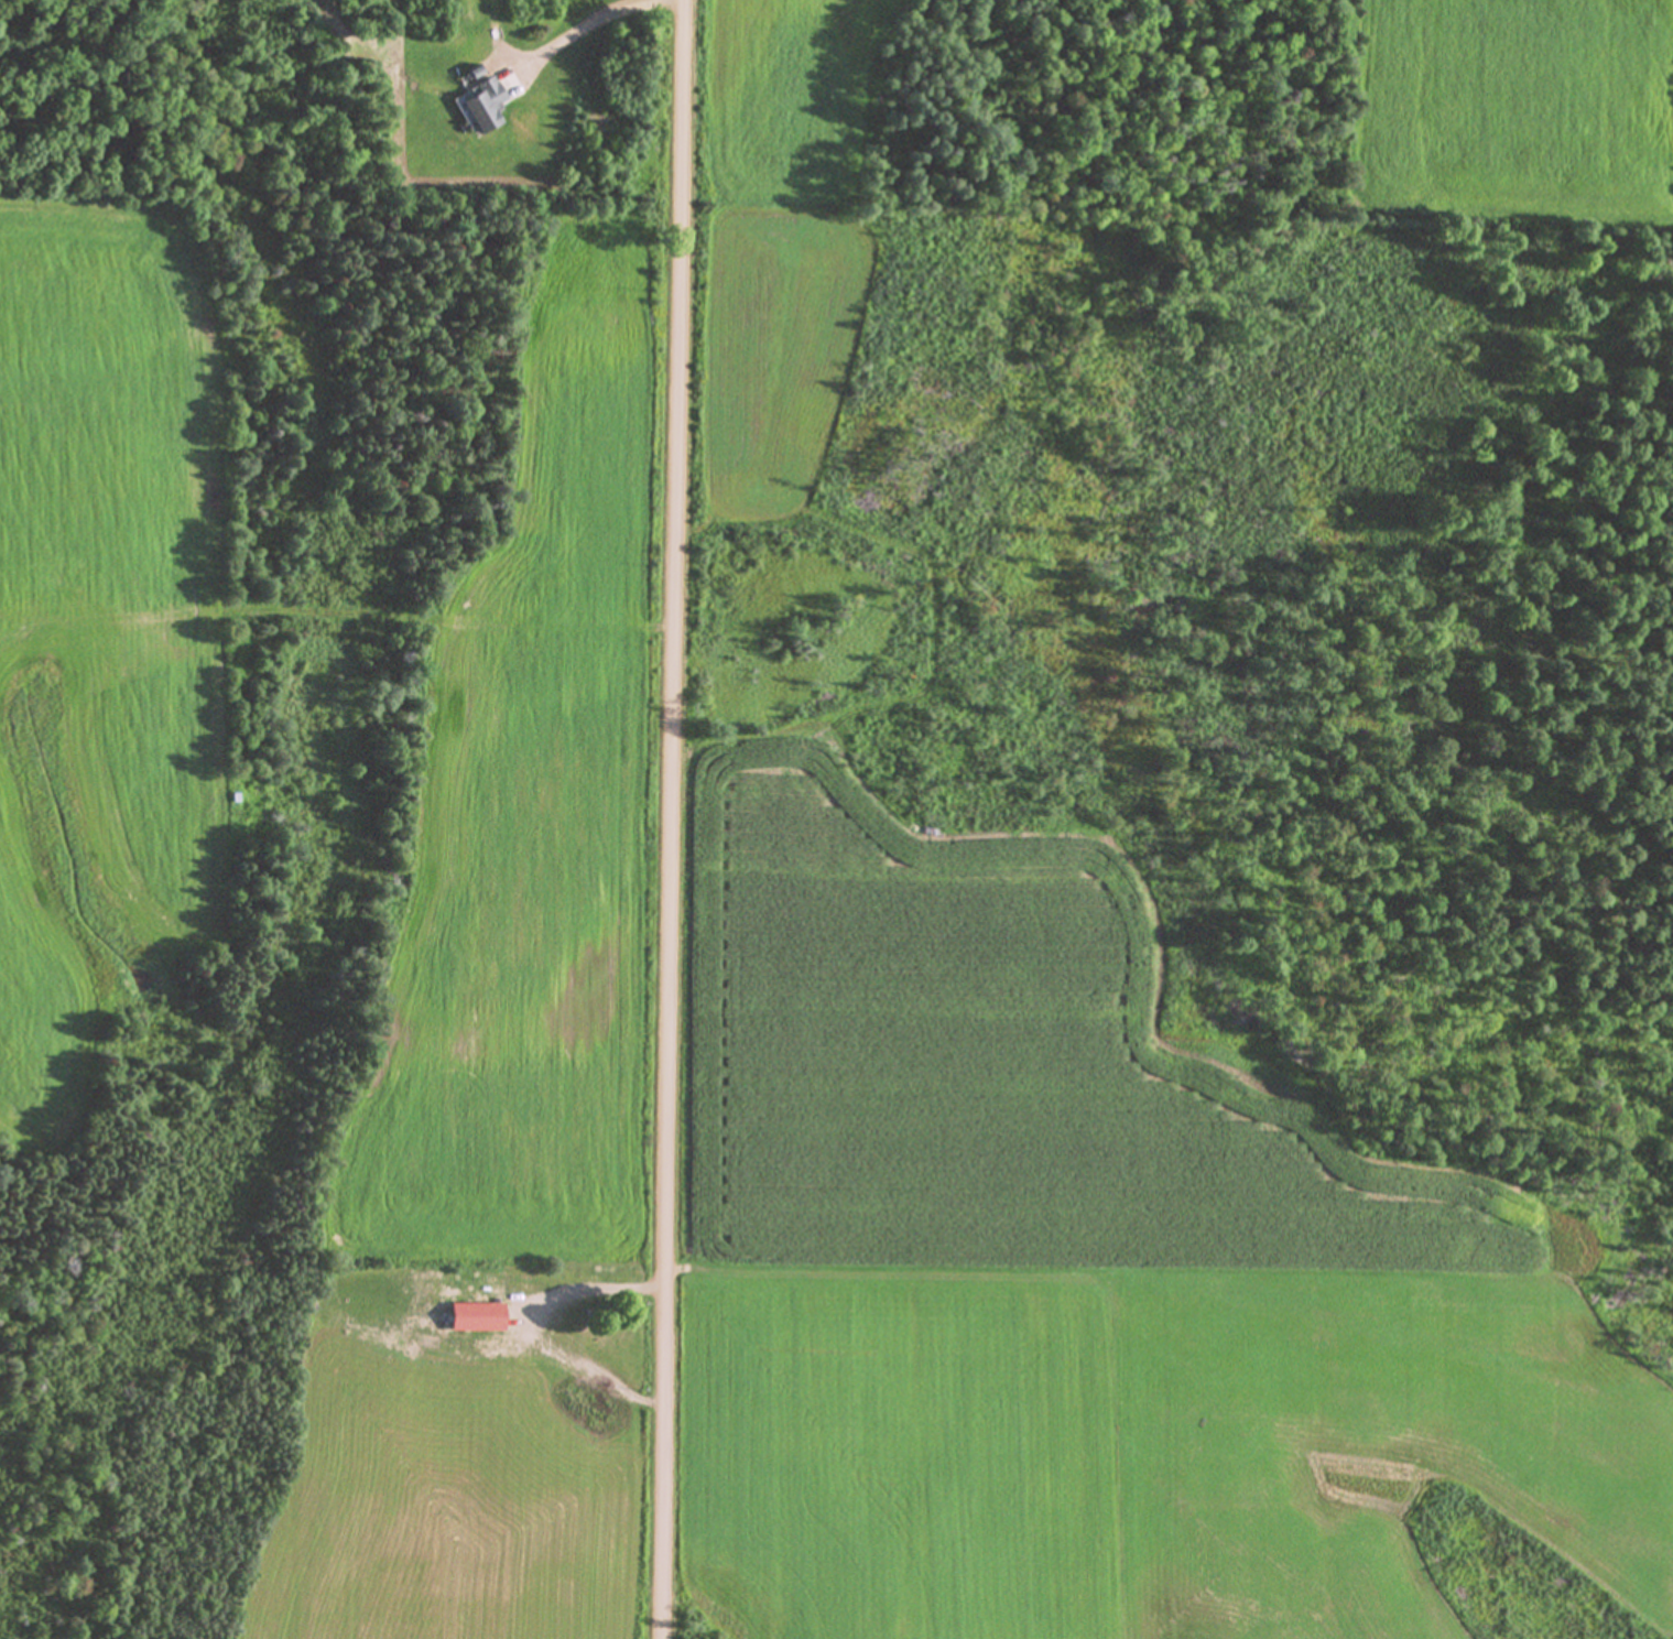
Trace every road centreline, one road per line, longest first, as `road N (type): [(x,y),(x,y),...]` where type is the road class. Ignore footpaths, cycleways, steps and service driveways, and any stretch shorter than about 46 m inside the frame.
road 1 (residential): [(660,1638),(680,0)]

